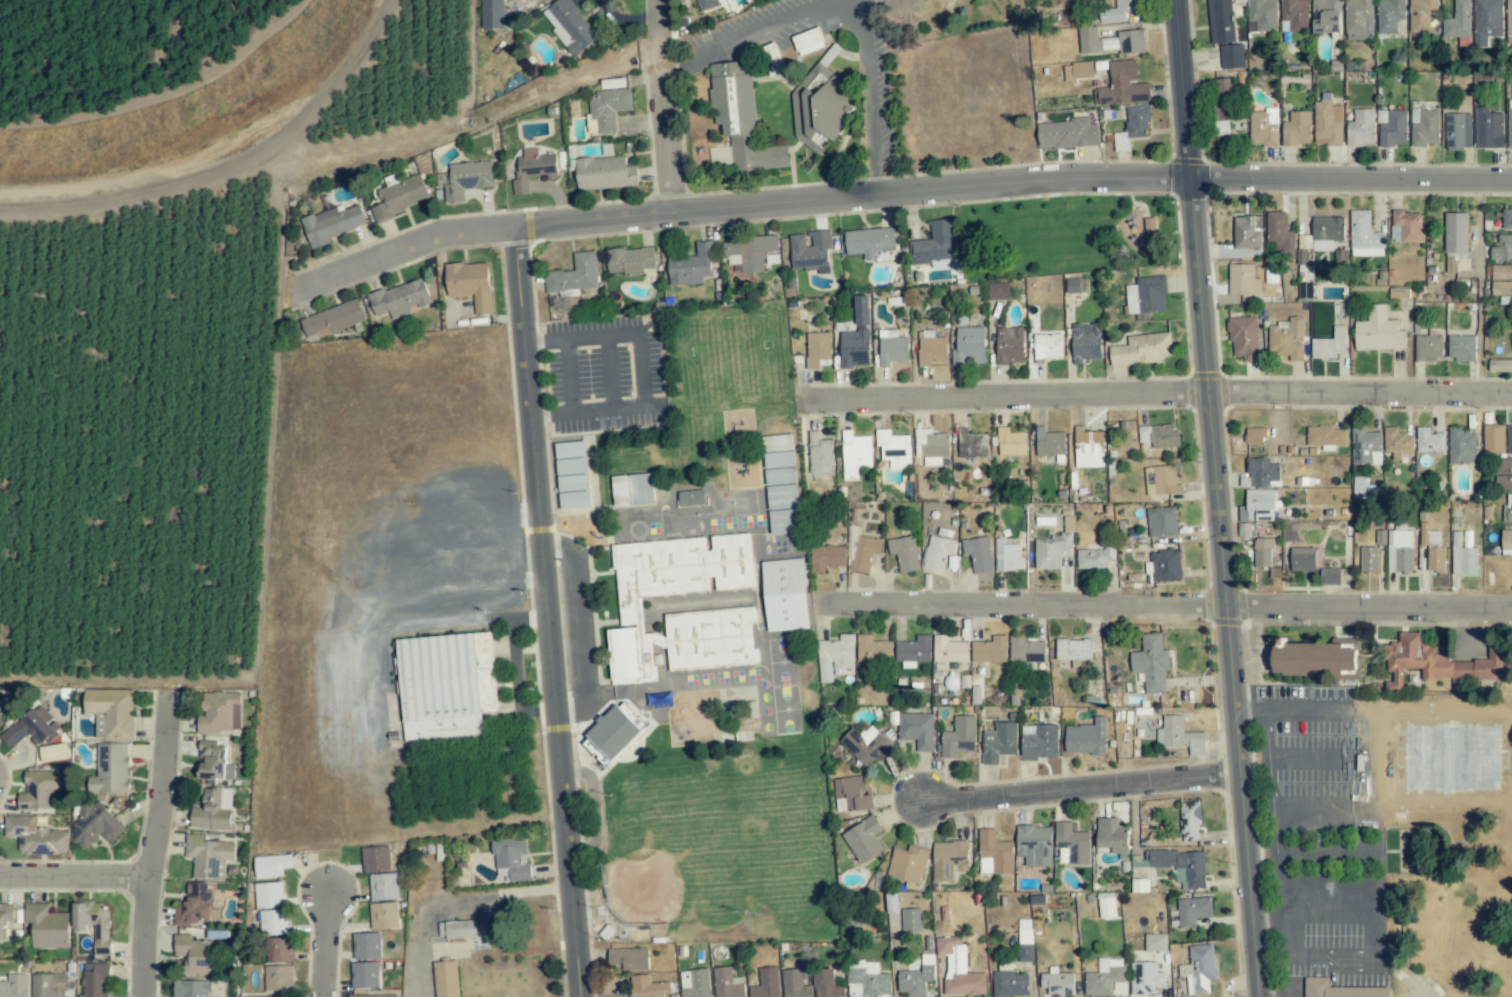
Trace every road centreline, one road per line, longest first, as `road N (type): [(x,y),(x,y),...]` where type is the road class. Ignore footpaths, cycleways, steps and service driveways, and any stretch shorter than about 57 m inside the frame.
road 1 (residential): [(1511,183),(1073,178),(506,223),(451,231),(285,295)]
road 2 (residential): [(1259,996),(1179,0)]
road 3 (residential): [(573,996),(506,223)]
road 4 (residential): [(1511,396),(799,404)]
road 5 (residential): [(1511,608),(815,603)]
road 6 (residential): [(1242,775),(920,803)]
road 7 (residential): [(146,996),(174,692)]
road 8 (residential): [(0,878),(152,881)]
road 9 (residential): [(678,211),(664,70)]

